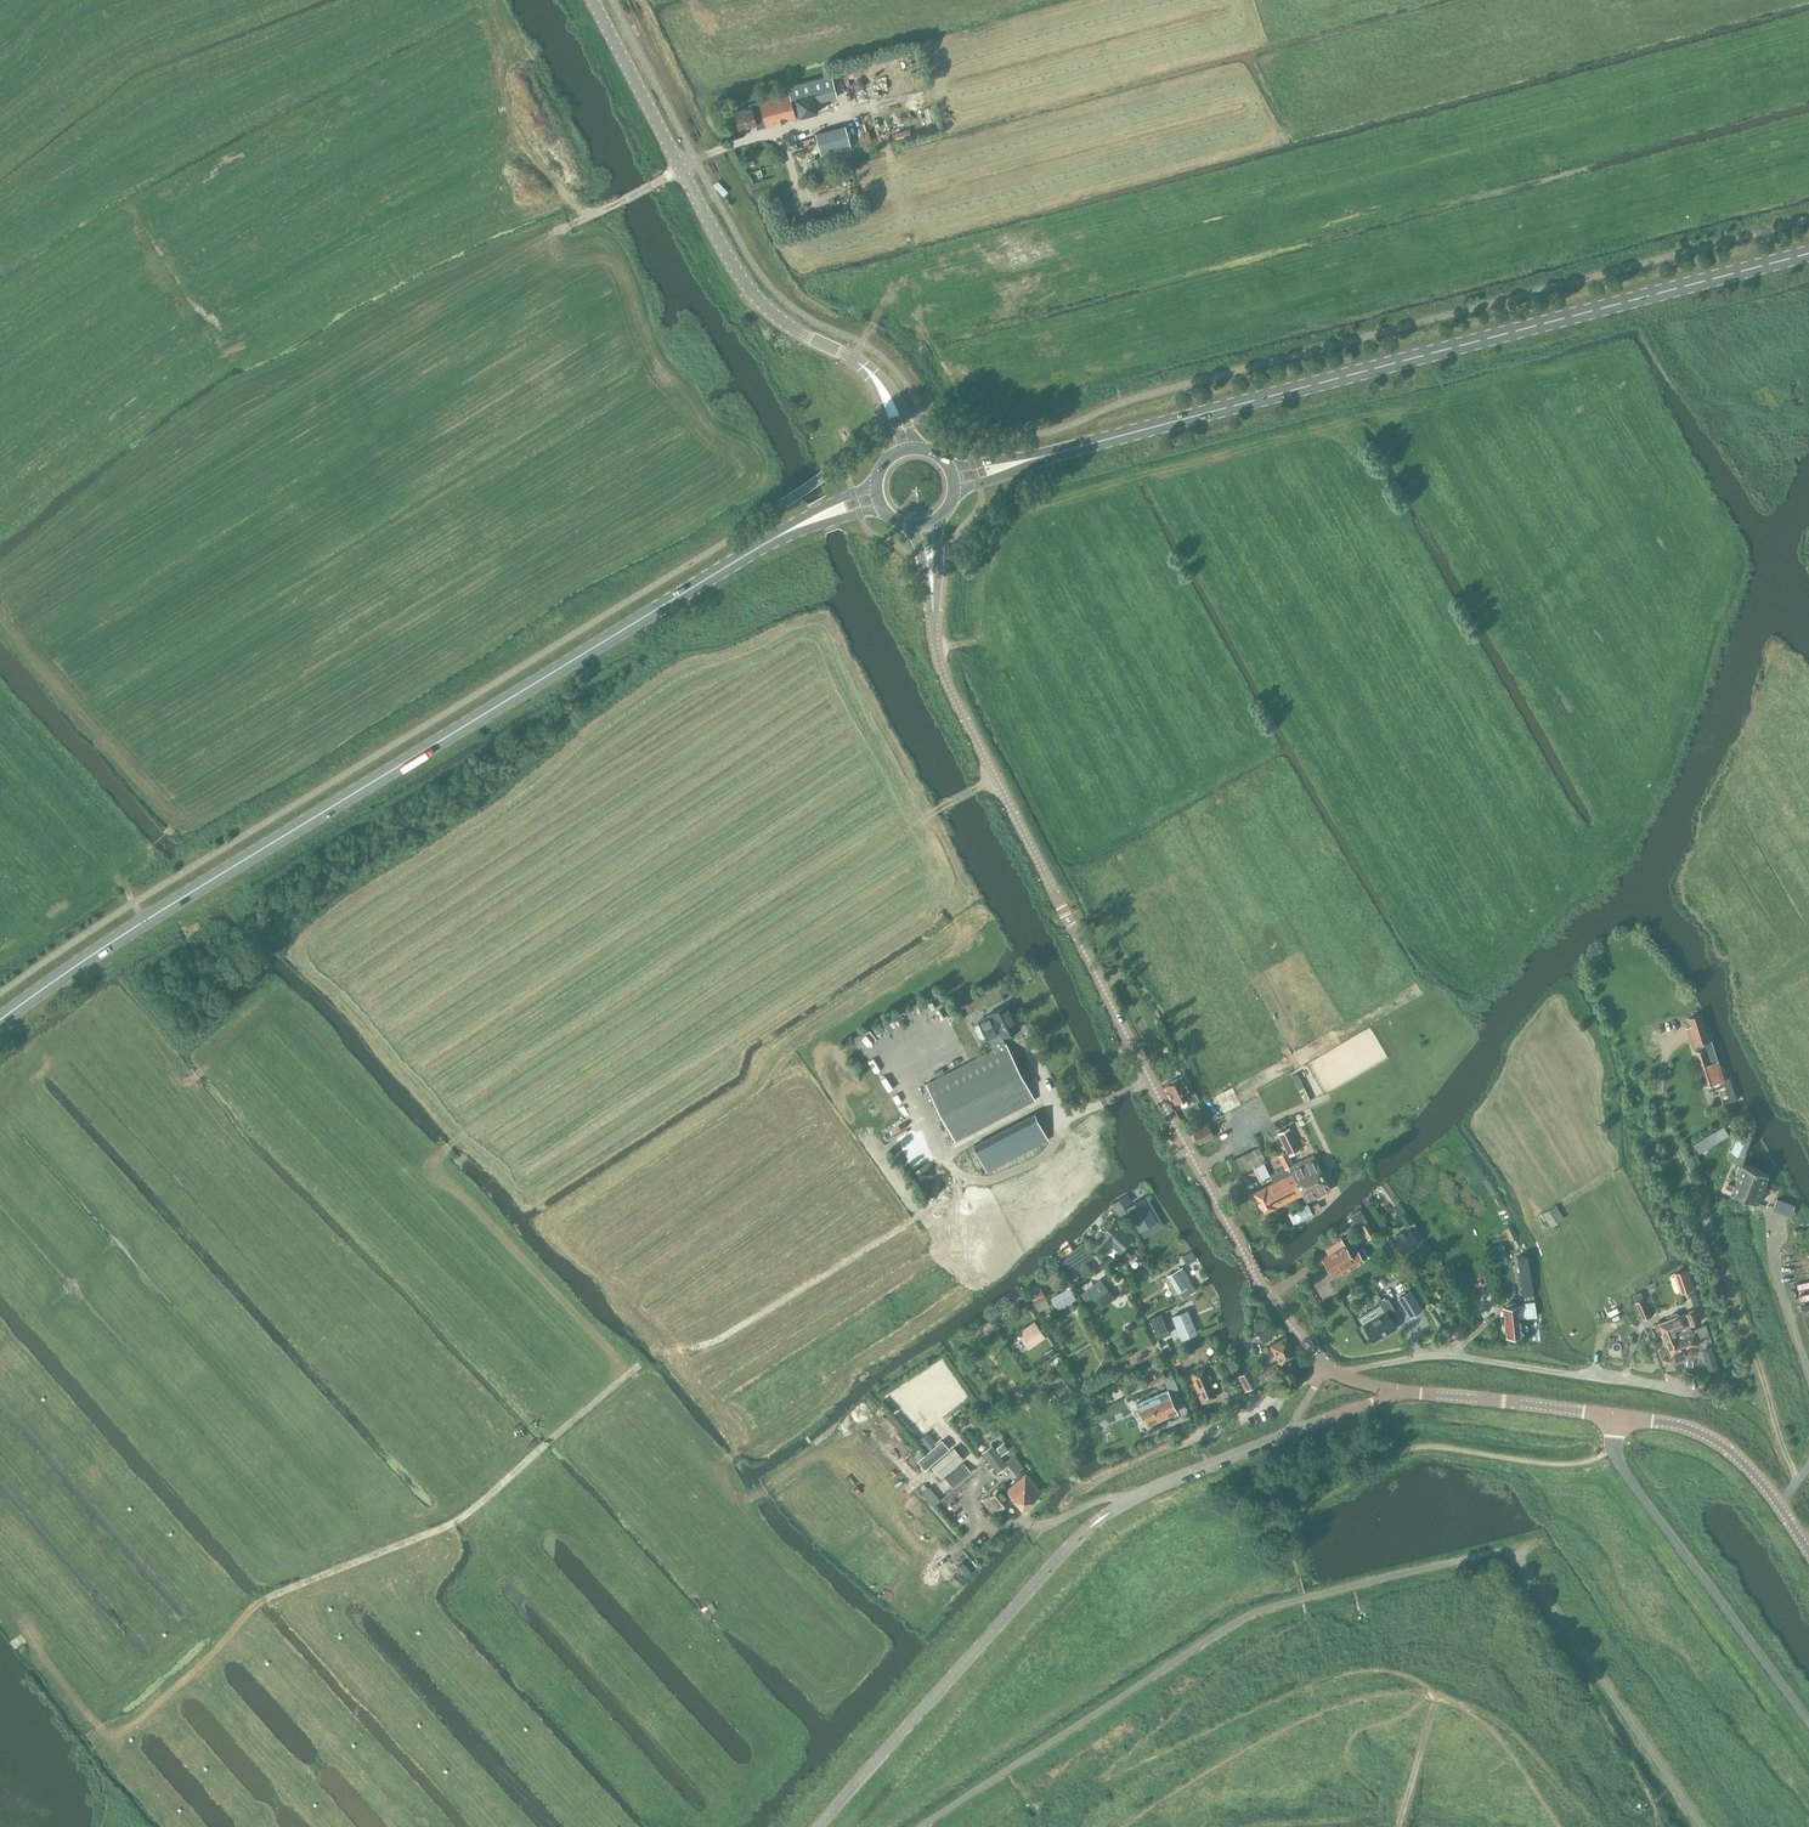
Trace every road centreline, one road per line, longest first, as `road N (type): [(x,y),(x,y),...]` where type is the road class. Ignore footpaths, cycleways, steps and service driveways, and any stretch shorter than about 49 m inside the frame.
road 1 (primary): [(0,1022),(149,921),(770,542),(877,496)]
road 2 (track): [(625,1376),(434,1169),(439,1153),(885,852),(933,810),(991,779)]
road 3 (tertiary): [(1326,1365),(1255,1276),(961,720),(936,649),(925,526)]
road 4 (primary): [(955,479),(1808,255)]
road 5 (track): [(29,1634),(113,1734),(213,1653),(261,1601),(453,1524),(637,1366)]
road 6 (tertiary): [(903,451),(875,377),(772,315),(743,284),(592,0)]
road 7 (residential): [(1808,1722),(1622,1468),(1613,1450),(1616,1415)]
road 8 (residential): [(1342,1375),(1443,1354),(1696,1392)]
road 9 (track): [(662,1353),(729,1334),(913,1219),(934,1198),(943,1158)]
road 10 (tertiary): [(1616,1415),(1401,1391)]
road 11 (tertiary): [(1777,1503),(1710,1438),(1616,1415)]
road 12 (unclassified): [(1129,1500),(1290,1432)]
road 13 (residential): [(1178,1446),(1319,1378)]
road 14 (track): [(1054,1458),(1087,1486),(1178,1446)]
road 15 (track): [(1436,1698),(1398,1826)]

